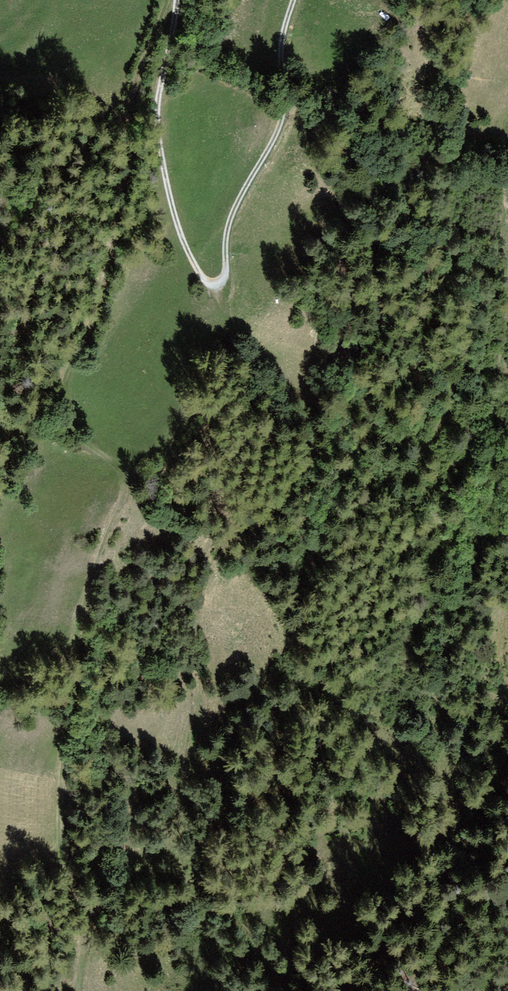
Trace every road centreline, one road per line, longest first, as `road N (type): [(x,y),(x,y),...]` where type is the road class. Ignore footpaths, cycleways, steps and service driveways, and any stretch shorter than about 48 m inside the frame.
road 1 (track): [(167,0),(131,93),(102,289),(60,400),(69,430),(113,465),(125,484),(77,627),(59,779),(59,837),(84,904),(77,990)]
road 2 (track): [(176,0),(159,89),(159,146),(184,246),(206,285),(216,286),(223,281),(229,218),(279,120),(292,0)]
road 3 (track): [(216,286),(256,474),(250,508),(204,578),(193,612),(200,714),(188,778)]

